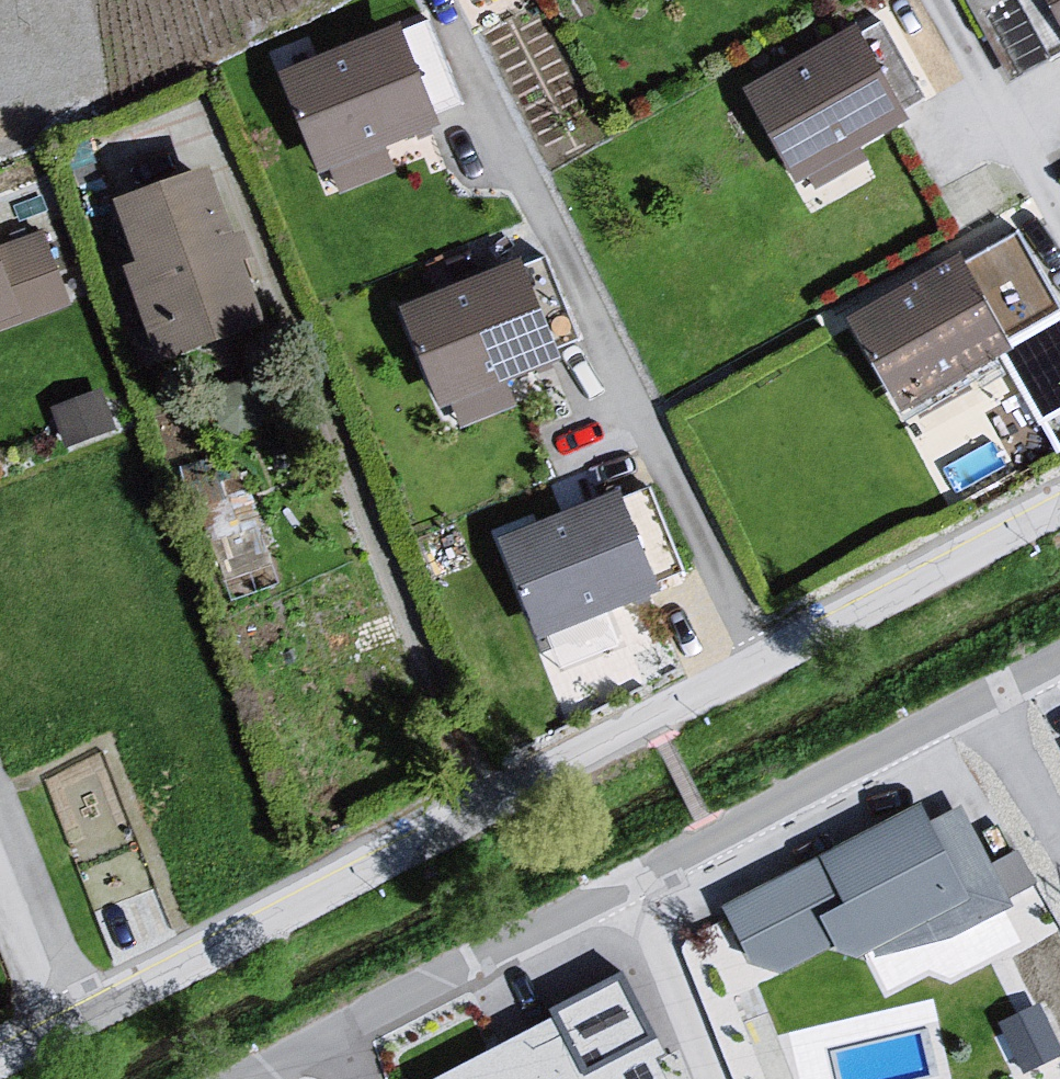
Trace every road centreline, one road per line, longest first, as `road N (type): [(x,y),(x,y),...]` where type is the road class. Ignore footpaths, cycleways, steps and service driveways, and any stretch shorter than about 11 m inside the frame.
road 1 (residential): [(0,1063),(1059,510)]
road 2 (residential): [(631,880),(1059,664)]
road 3 (residential): [(253,1078),(631,880)]
road 4 (residential): [(631,880),(709,1078)]

